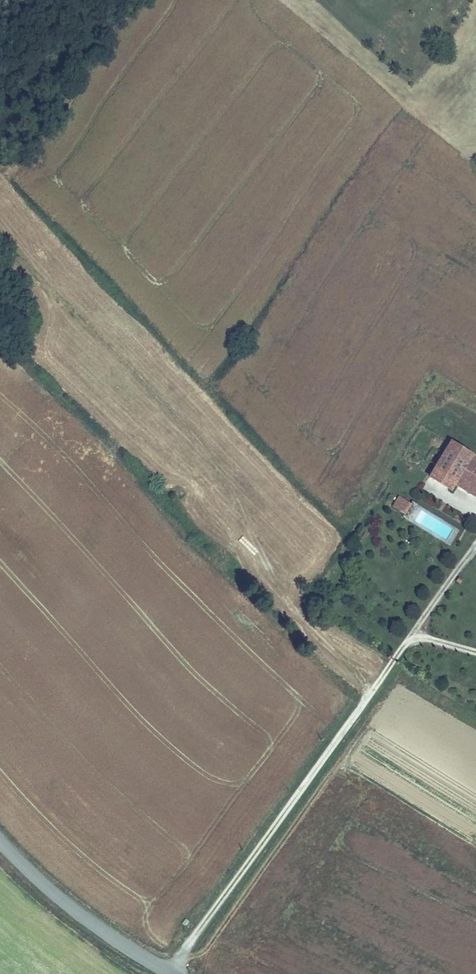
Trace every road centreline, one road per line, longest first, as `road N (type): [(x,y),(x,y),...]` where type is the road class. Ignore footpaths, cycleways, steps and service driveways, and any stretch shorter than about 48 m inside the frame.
road 1 (tertiary): [(173,973),(58,897),(0,839)]

